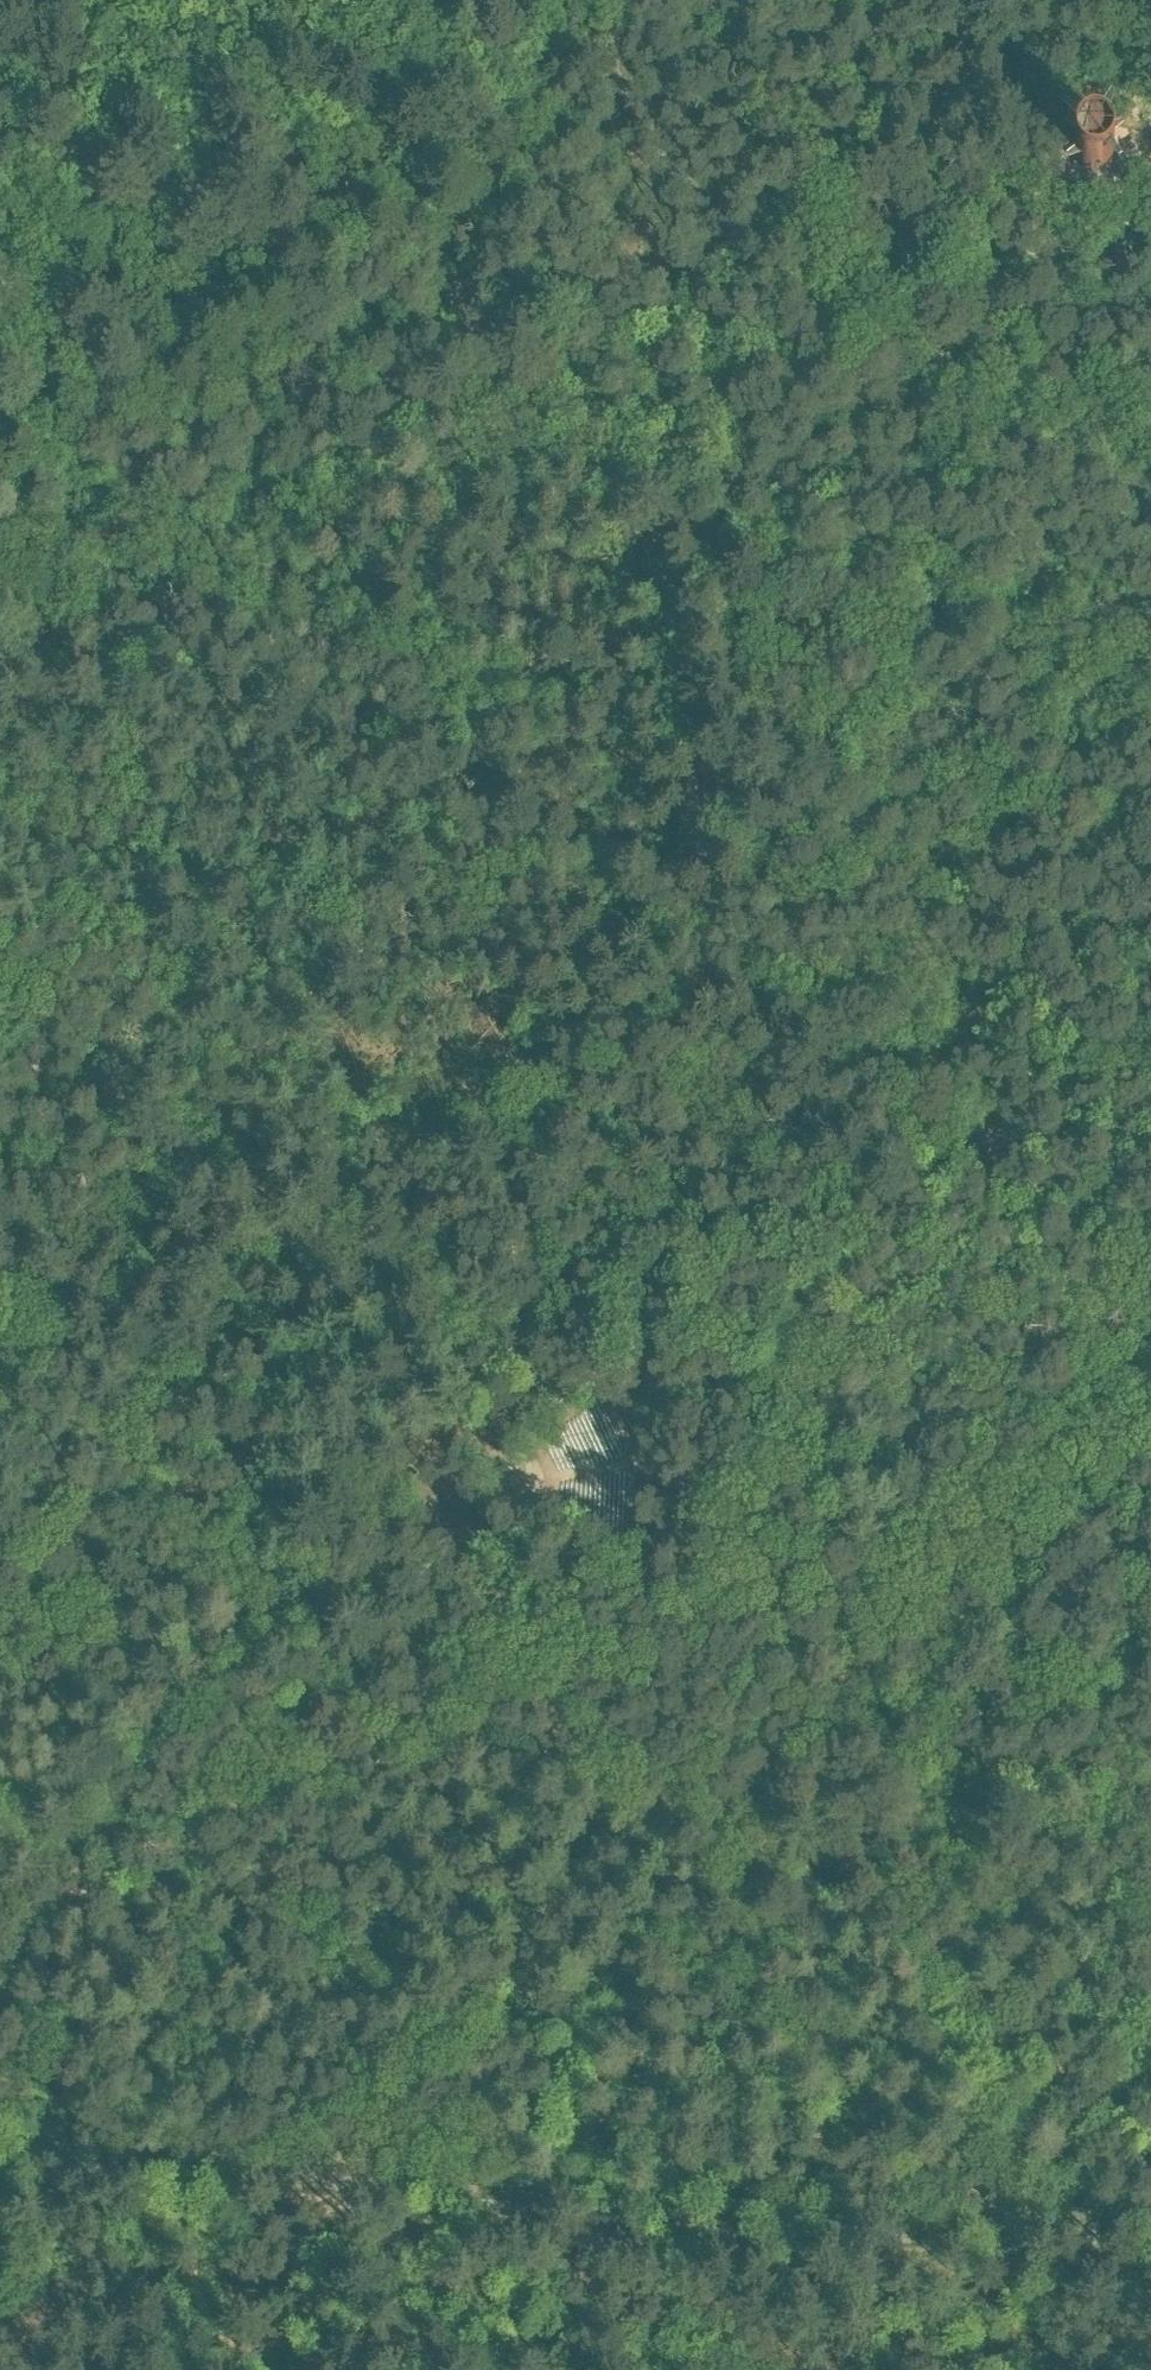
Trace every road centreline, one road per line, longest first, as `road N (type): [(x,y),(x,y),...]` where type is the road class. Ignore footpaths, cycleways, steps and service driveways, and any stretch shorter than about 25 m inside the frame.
road 1 (track): [(0,2173),(251,2169),(774,2227),(1150,2230)]

